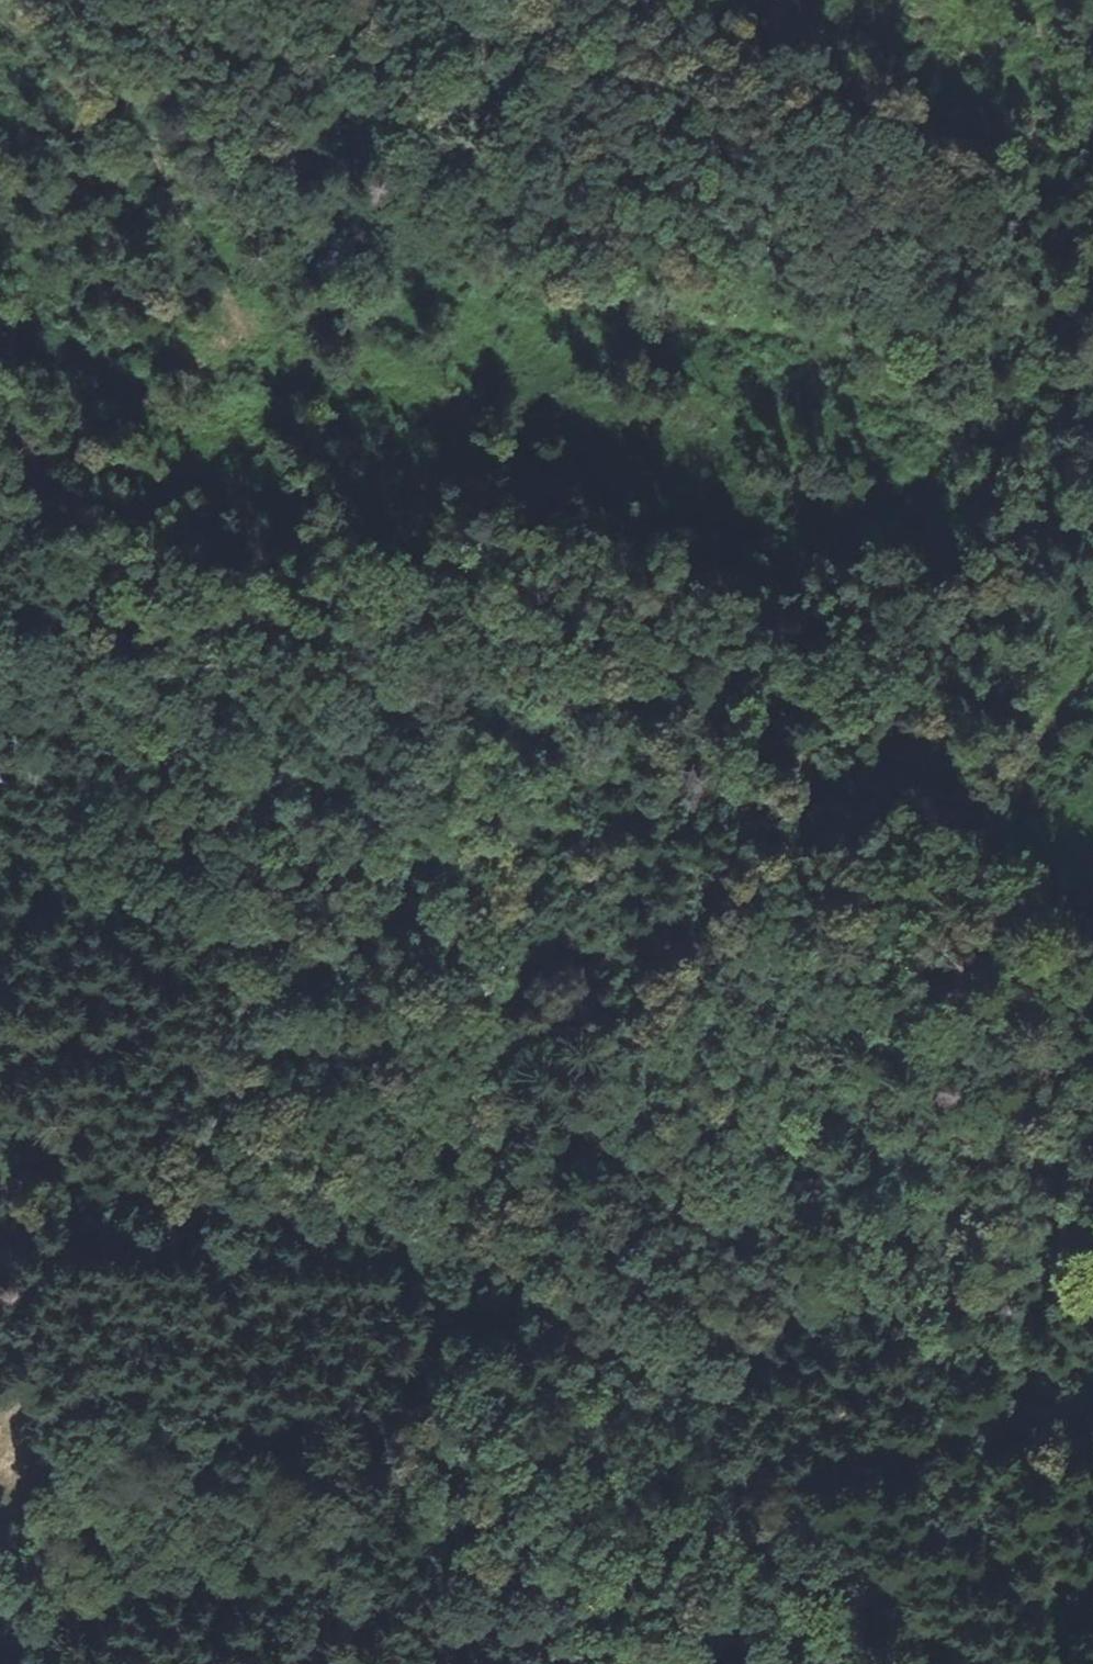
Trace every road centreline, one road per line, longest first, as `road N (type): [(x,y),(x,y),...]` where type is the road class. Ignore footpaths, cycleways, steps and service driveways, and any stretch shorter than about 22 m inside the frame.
road 1 (track): [(360,1209),(202,1202),(0,1216)]
road 2 (track): [(0,473),(90,546),(100,579)]

